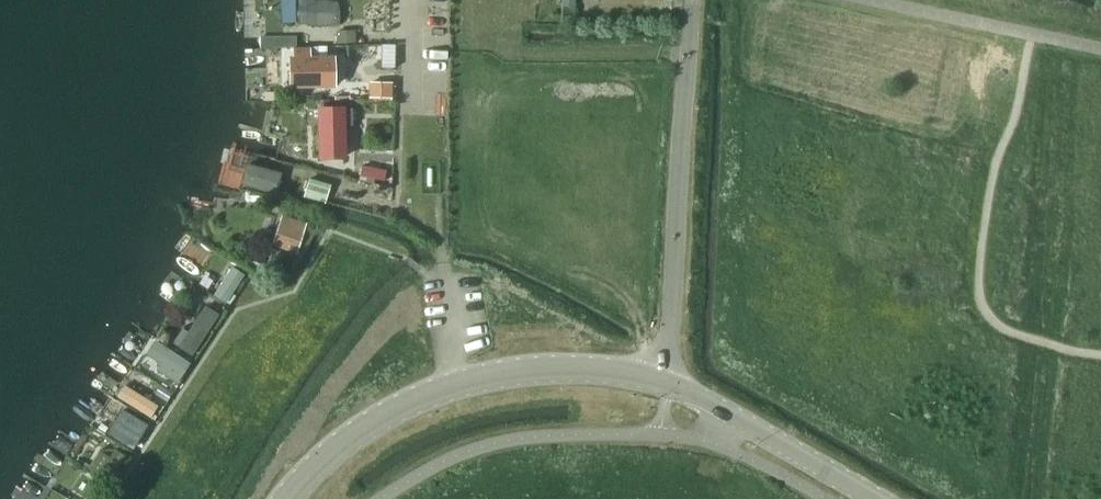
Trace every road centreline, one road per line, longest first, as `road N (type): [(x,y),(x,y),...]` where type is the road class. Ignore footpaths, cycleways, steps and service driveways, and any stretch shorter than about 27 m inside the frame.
road 1 (secondary): [(666,383),(564,366),(453,383),(356,430),(281,498)]
road 2 (unclassified): [(691,0),(666,383)]
road 3 (secondary): [(879,498),(666,383)]

